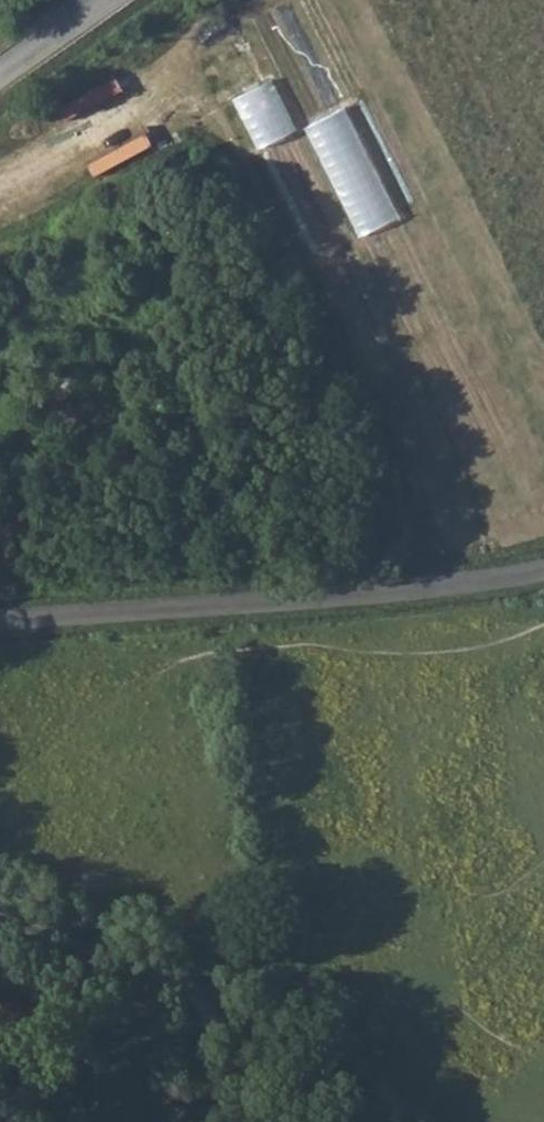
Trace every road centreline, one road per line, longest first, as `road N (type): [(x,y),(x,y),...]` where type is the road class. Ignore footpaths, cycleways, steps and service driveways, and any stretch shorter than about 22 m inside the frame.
road 1 (unclassified): [(0,620),(342,598),(543,568)]
road 2 (unclassified): [(0,74),(97,0)]

